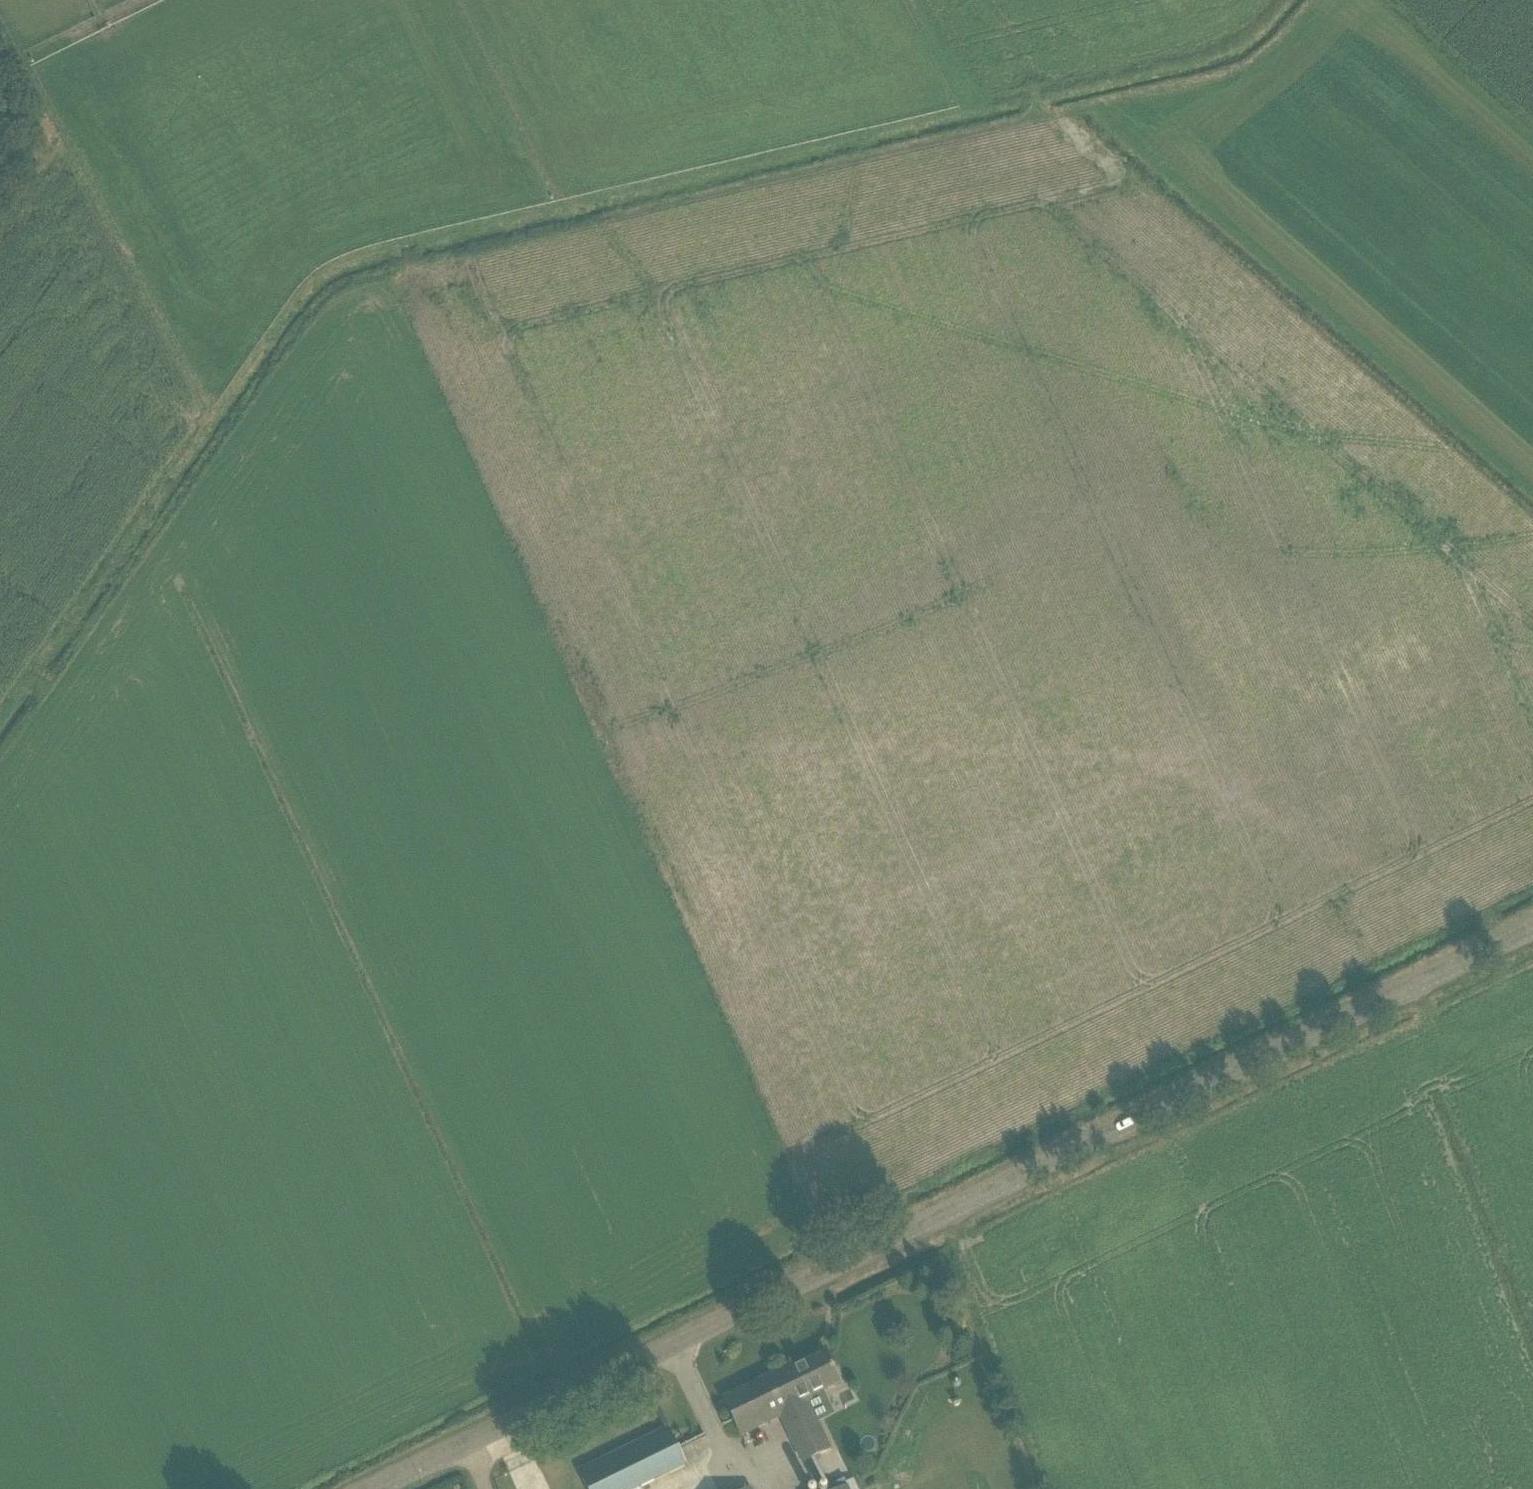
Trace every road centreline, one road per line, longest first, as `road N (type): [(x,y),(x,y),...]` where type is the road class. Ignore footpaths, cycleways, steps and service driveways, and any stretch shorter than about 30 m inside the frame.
road 1 (unclassified): [(381,1488),(1532,926)]

